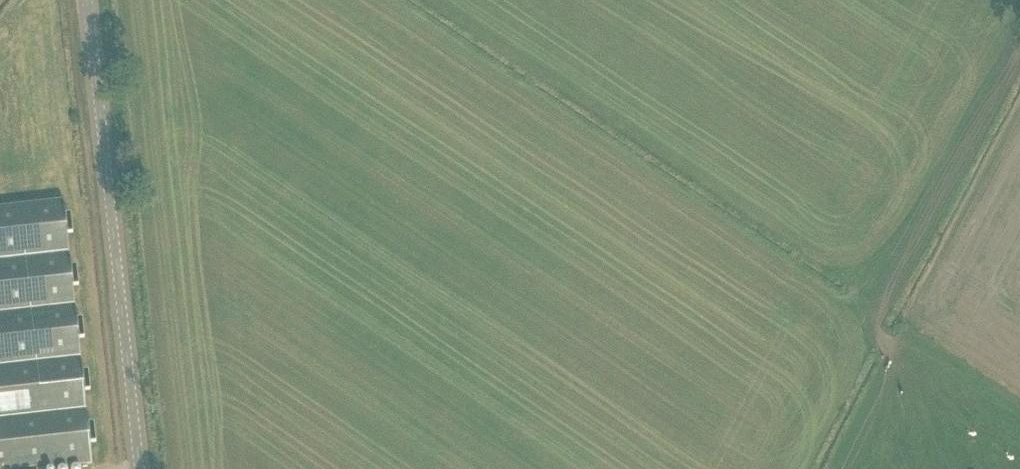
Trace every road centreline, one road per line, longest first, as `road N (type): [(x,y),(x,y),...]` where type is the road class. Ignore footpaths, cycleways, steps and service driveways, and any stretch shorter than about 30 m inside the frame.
road 1 (tertiary): [(139,468),(87,0)]

